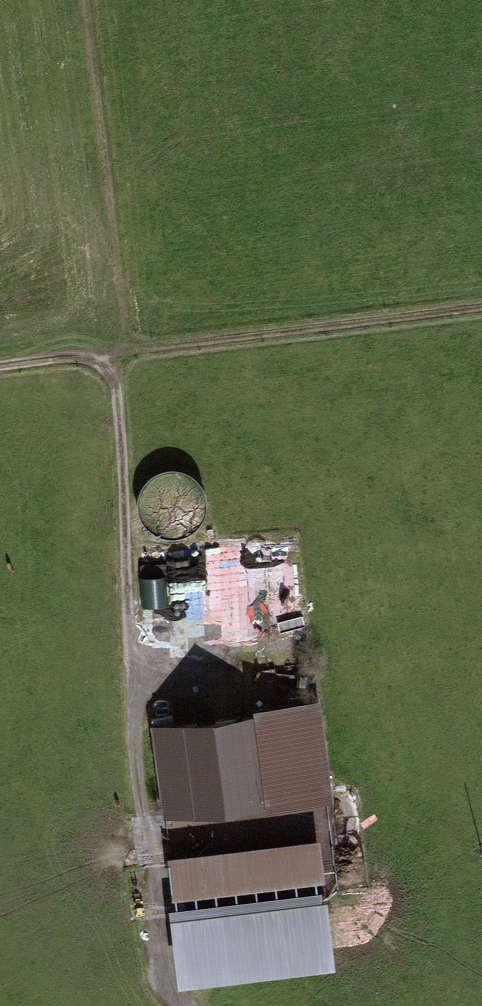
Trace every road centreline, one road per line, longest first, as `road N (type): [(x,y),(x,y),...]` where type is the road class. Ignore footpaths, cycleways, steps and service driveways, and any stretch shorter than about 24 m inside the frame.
road 1 (track): [(481,307),(124,353),(83,0)]
road 2 (track): [(182,1005),(164,985),(138,792),(124,353)]
road 3 (track): [(0,369),(124,353)]

